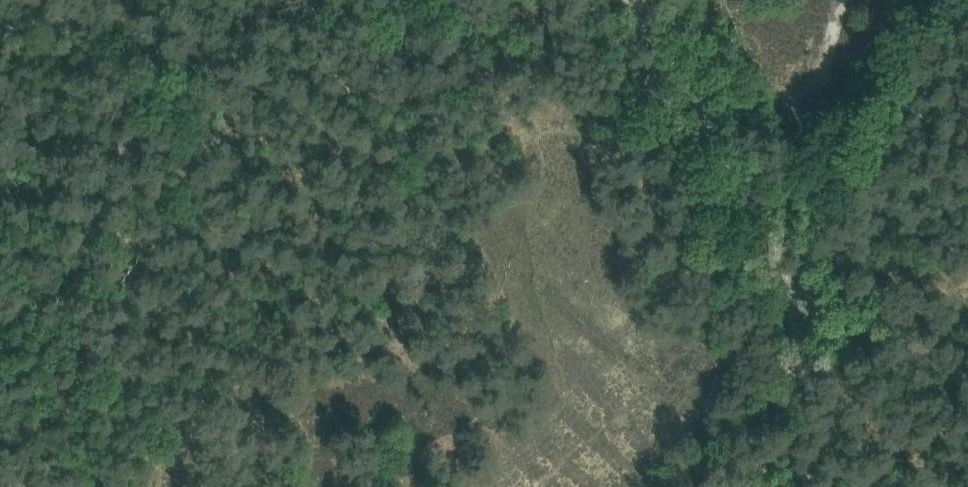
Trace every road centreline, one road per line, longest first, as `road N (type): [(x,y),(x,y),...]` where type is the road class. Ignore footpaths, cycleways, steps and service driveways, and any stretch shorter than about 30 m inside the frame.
road 1 (unclassified): [(758,486),(793,339),(788,268),(764,205),(629,0)]

